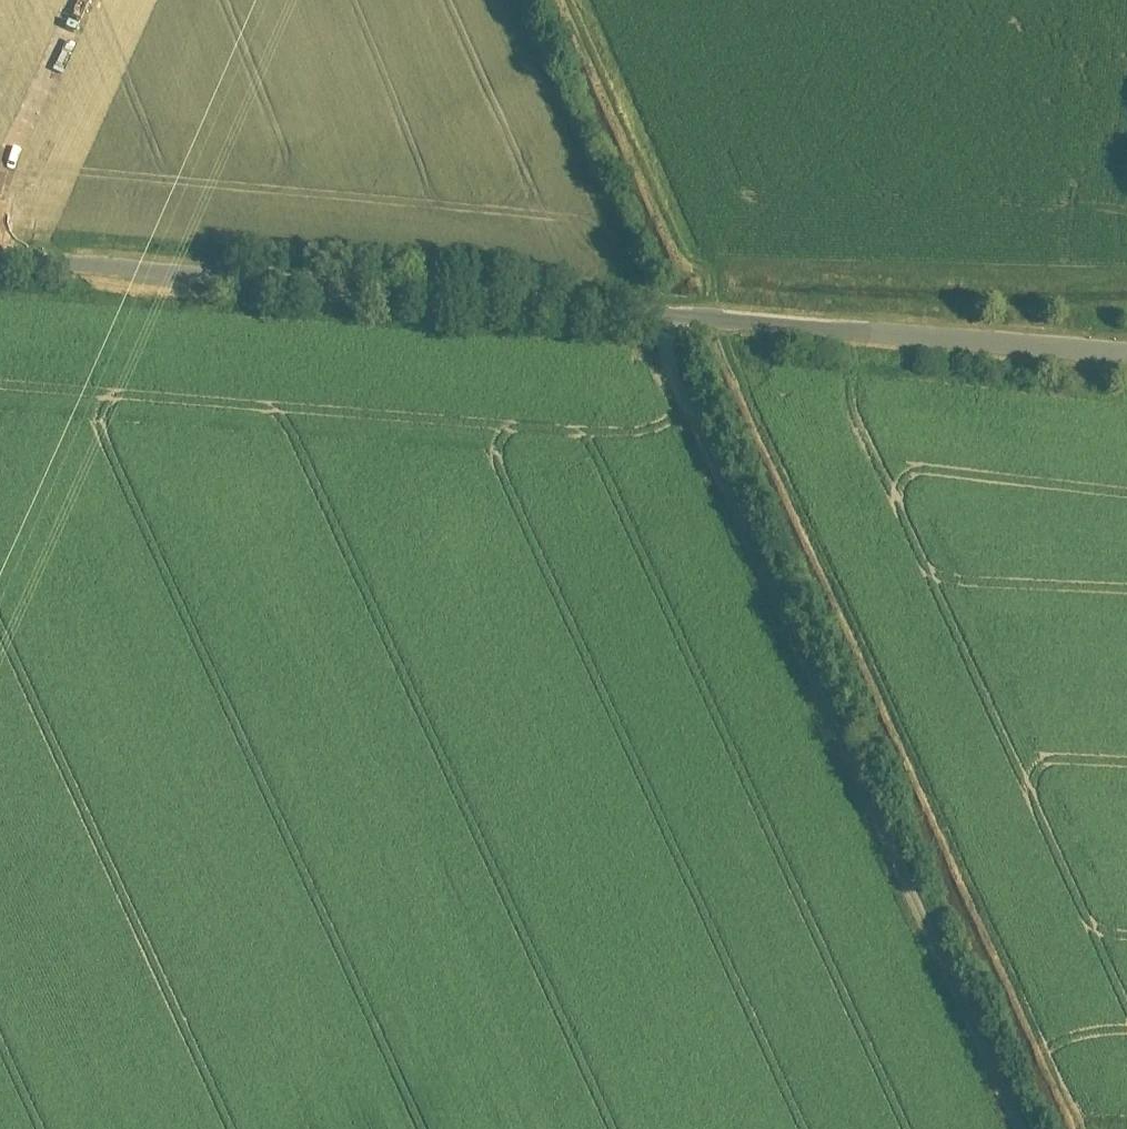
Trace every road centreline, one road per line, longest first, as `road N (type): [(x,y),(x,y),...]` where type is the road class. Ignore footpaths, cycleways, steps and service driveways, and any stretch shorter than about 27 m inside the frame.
road 1 (unclassified): [(1126,358),(0,257)]
road 2 (track): [(1020,1128),(674,376),(670,319)]

